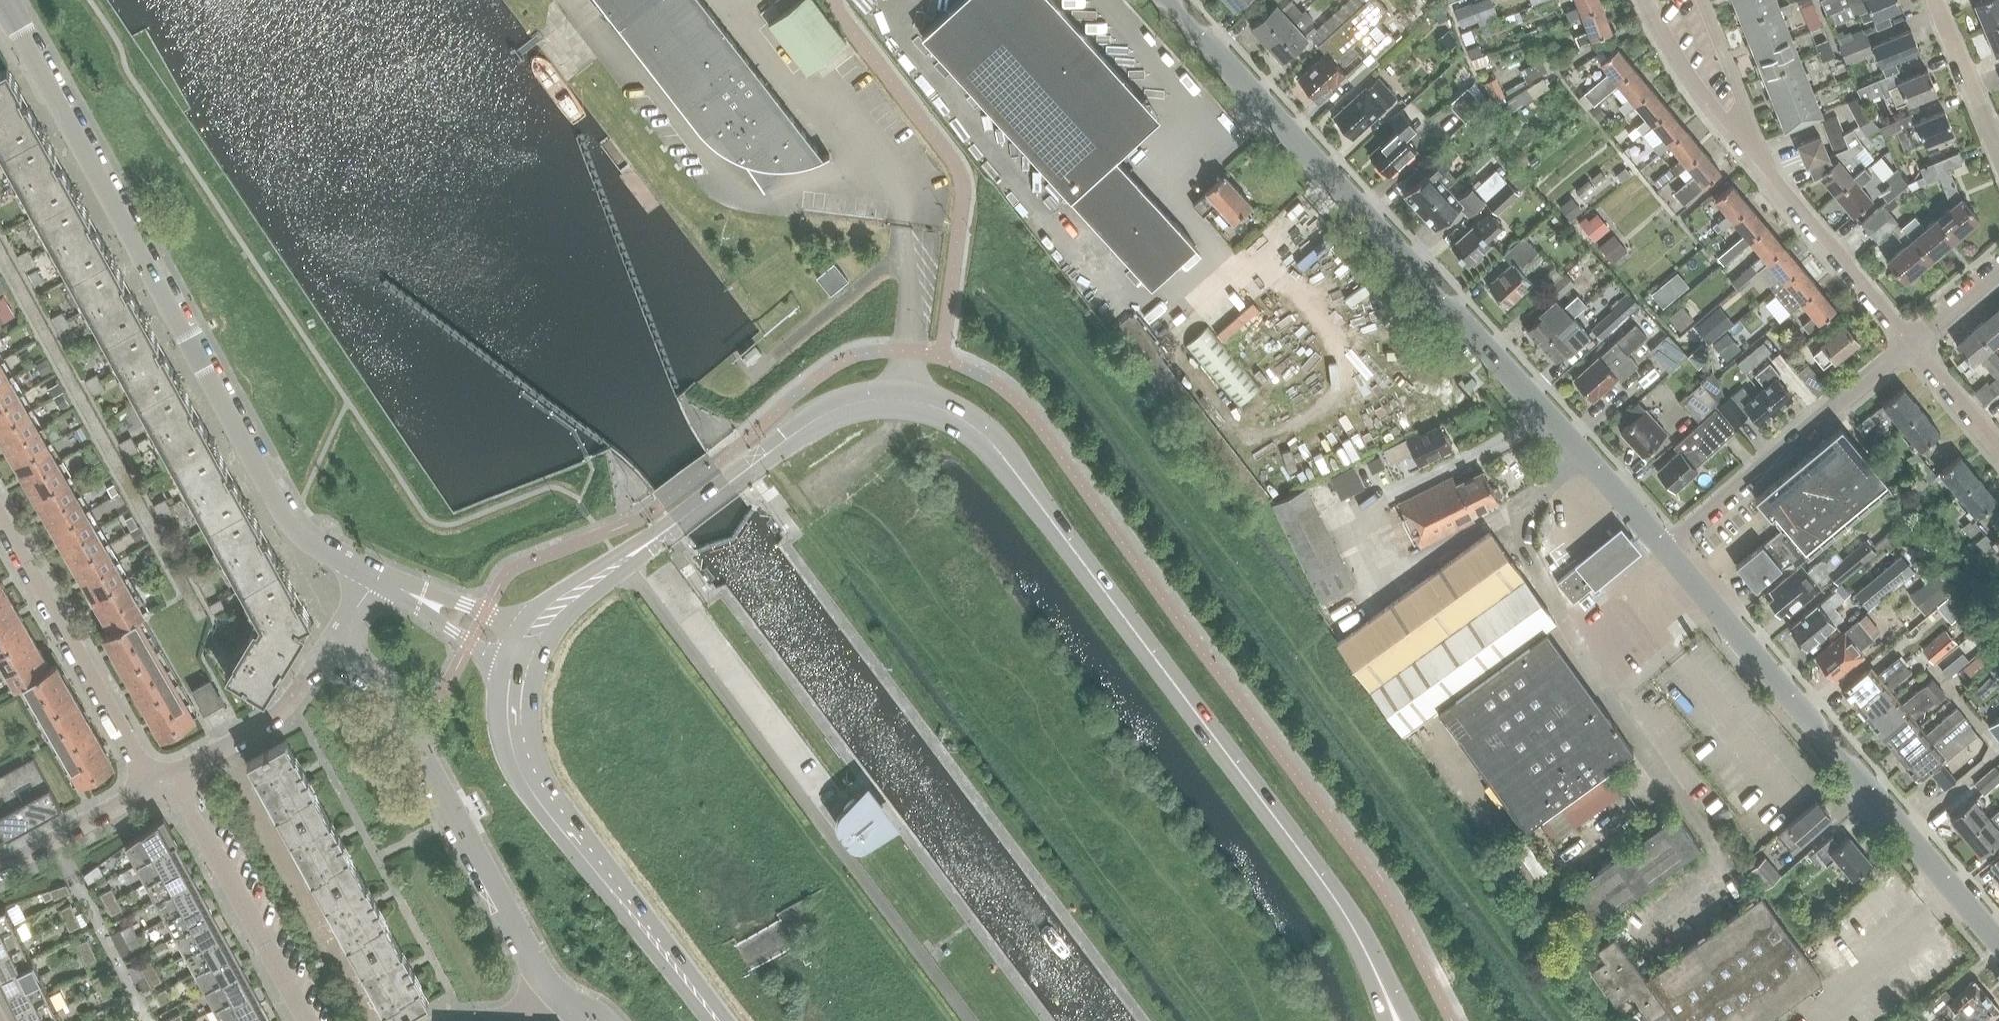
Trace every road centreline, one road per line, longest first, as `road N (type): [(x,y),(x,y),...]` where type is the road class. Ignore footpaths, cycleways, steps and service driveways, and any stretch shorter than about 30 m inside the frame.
road 1 (tertiary): [(1380,983),(1347,918),(1003,458),(970,425),(928,405),(860,402),(818,417),(729,483)]
road 2 (tertiary): [(1665,551),(1168,0)]
road 3 (residential): [(378,578),(335,557),(292,520),(1,0)]
road 4 (tertiary): [(1998,945),(1665,551)]
road 5 (residential): [(1908,343),(1705,104),(1644,0)]
road 6 (residential): [(557,996),(532,964),(381,688),(331,649)]
road 7 (tertiary): [(717,1020),(533,784),(514,726),(517,674)]
road 8 (residential): [(1908,343),(1665,551)]
road 9 (residential): [(163,780),(137,760),(0,521)]
road 10 (residential): [(304,1020),(192,814),(163,780)]
road 11 (tertiary): [(534,632),(559,605),(729,483)]
road 12 (residential): [(331,649),(275,717),(163,780)]
road 13 (residential): [(163,780),(0,868)]
road 14 (residential): [(1937,0),(1998,152)]
road 15 (residential): [(400,589),(517,674)]
road 16 (residential): [(534,632),(400,589)]
road 17 (residential): [(1998,451),(1908,343)]
road 18 (residential): [(1908,343),(1998,260)]

